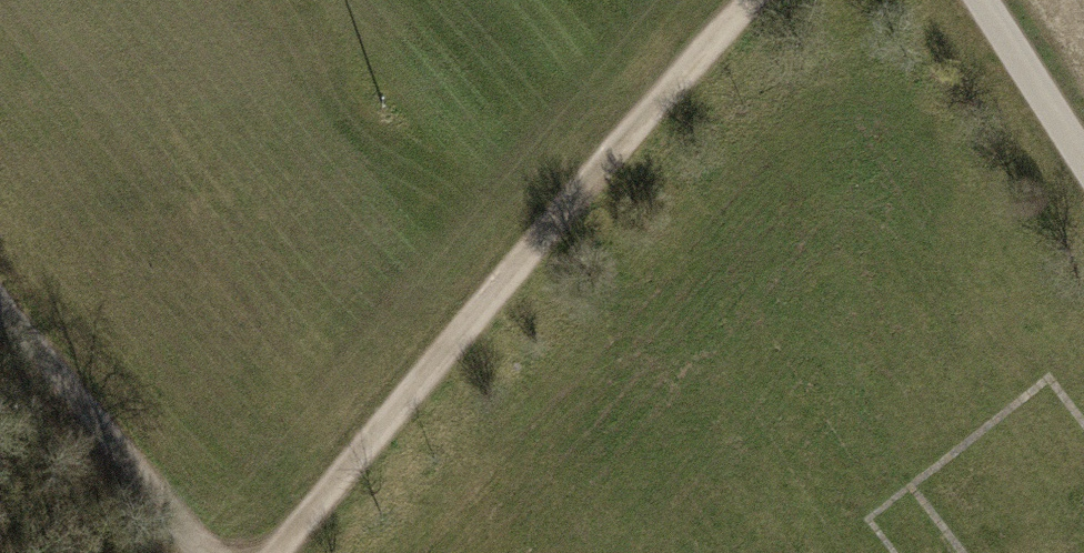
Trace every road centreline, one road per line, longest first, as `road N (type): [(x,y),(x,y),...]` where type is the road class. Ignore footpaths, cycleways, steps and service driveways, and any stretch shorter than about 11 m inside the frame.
road 1 (track): [(290,552),(752,0)]
road 2 (track): [(0,305),(200,552)]
road 3 (unclassified): [(1083,168),(975,0)]

